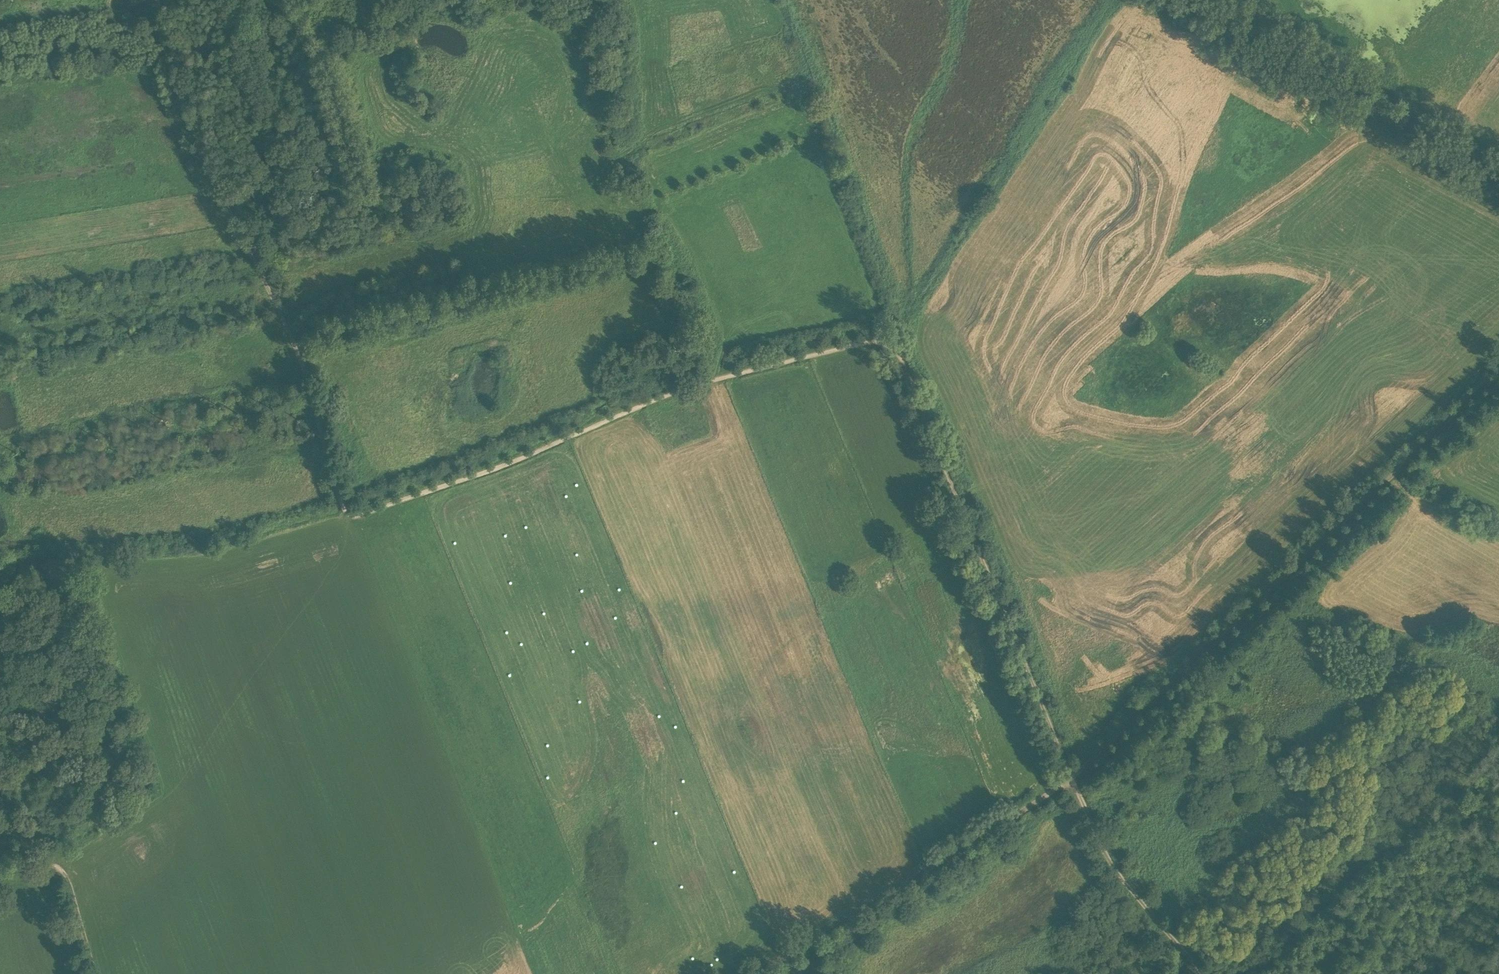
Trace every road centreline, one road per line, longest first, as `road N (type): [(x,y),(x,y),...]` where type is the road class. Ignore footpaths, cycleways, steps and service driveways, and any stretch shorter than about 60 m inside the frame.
road 1 (track): [(1071,781),(895,339),(694,388),(353,519),(340,507)]
road 2 (track): [(1498,373),(1071,781)]
road 3 (unclassified): [(340,507),(288,339),(179,93),(158,0)]
road 4 (track): [(1071,781),(762,973)]
road 5 (track): [(1202,973),(1118,878),(1071,781)]
road 6 (track): [(89,973),(55,862),(0,869)]

